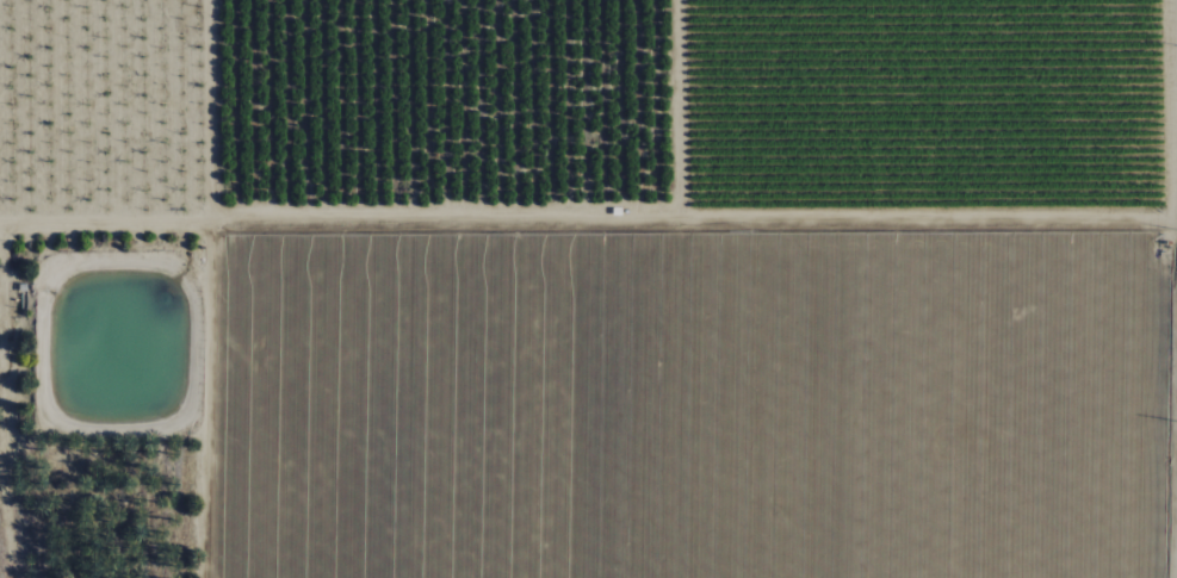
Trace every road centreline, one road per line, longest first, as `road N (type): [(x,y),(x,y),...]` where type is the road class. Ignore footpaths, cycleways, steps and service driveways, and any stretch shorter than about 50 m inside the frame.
road 1 (residential): [(1176,216),(0,225)]
road 2 (track): [(211,223),(209,0)]
road 3 (residential): [(1176,577),(1176,445)]

